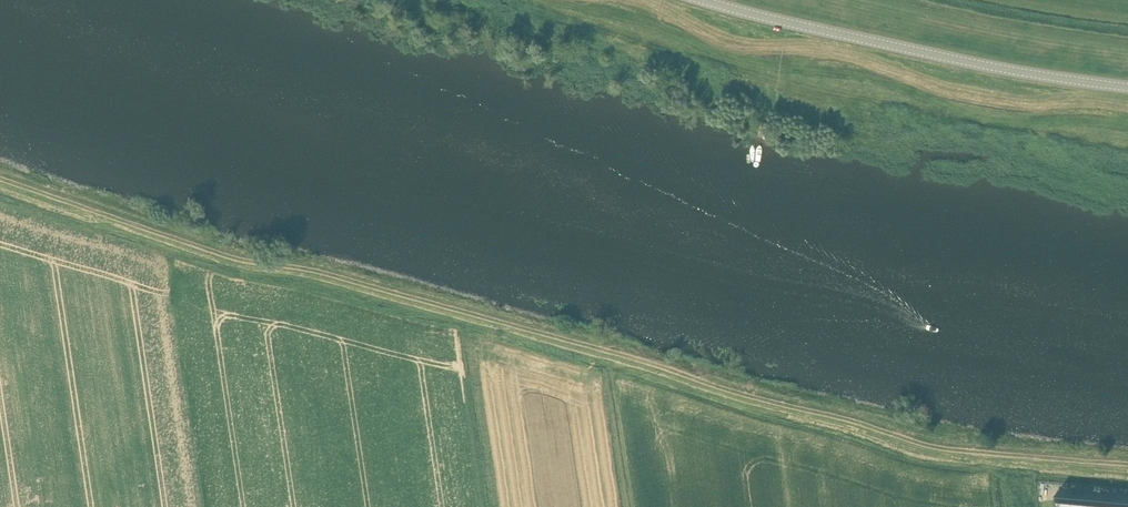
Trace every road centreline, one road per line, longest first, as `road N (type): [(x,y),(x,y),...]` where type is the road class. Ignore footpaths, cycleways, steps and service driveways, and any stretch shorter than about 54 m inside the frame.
road 1 (unclassified): [(1127,86),(989,67),(707,0)]

